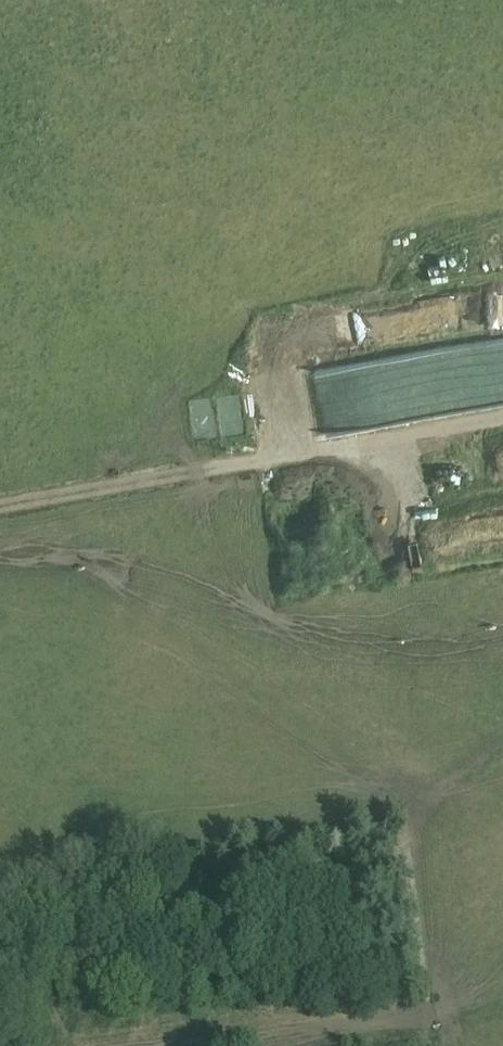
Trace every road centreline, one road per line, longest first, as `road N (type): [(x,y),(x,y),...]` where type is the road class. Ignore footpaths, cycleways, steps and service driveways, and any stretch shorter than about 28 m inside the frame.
road 1 (track): [(0,505),(502,415)]

